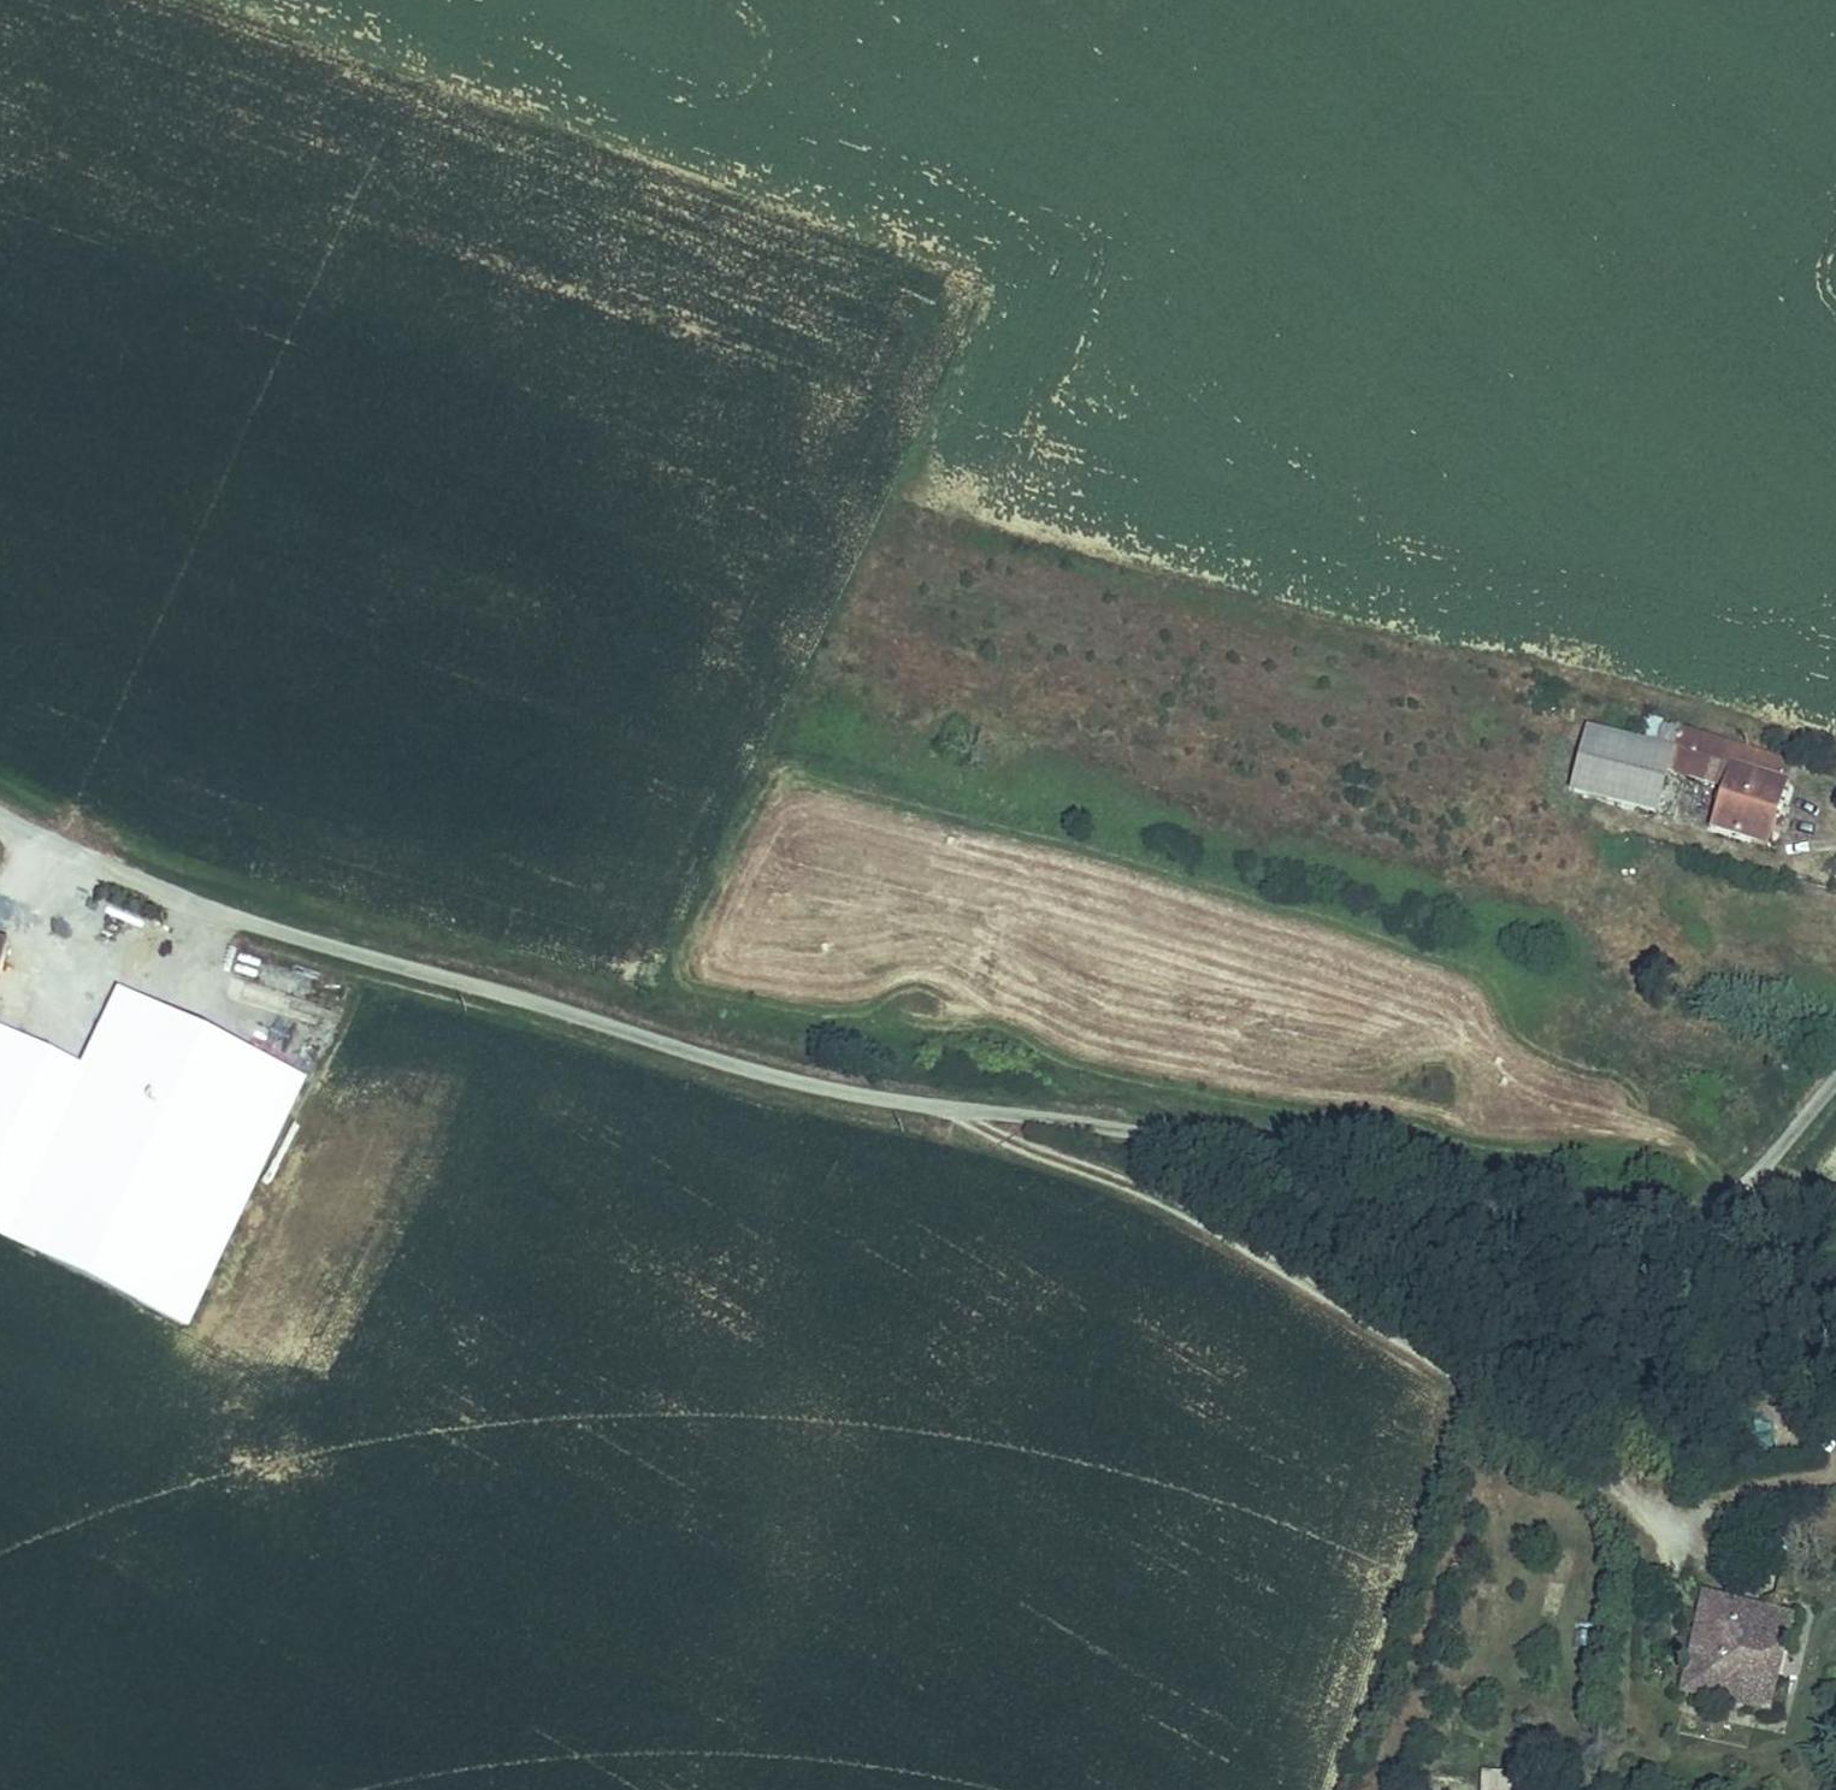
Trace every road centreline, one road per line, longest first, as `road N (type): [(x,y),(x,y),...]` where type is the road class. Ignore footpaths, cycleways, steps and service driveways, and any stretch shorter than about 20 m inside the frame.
road 1 (unclassified): [(0,819),(269,935),(931,1110),(1226,1134),(1594,1211),(1699,1211),(1760,1178),(1835,1083)]

